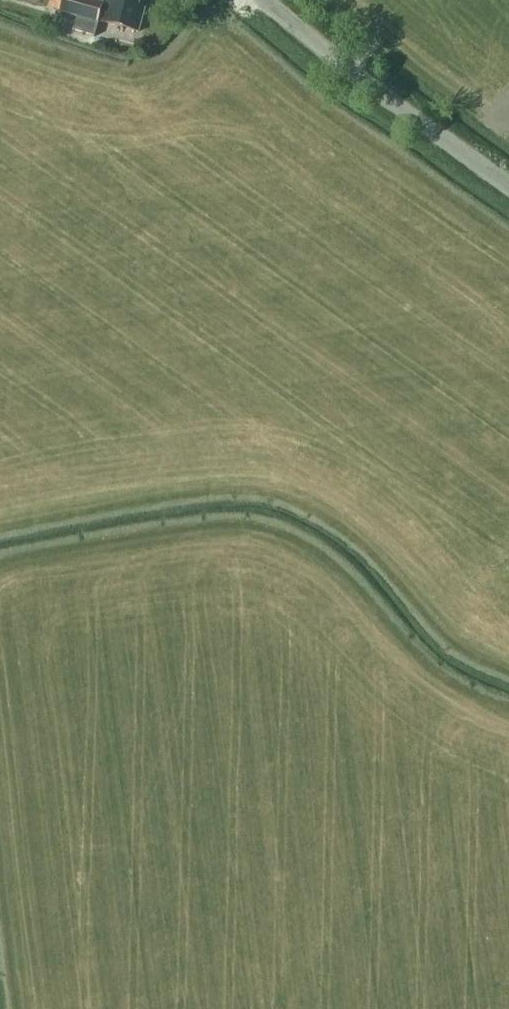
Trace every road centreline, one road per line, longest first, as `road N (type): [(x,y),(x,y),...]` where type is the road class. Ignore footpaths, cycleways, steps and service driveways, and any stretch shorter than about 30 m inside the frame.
road 1 (unclassified): [(508,186),(265,0)]

